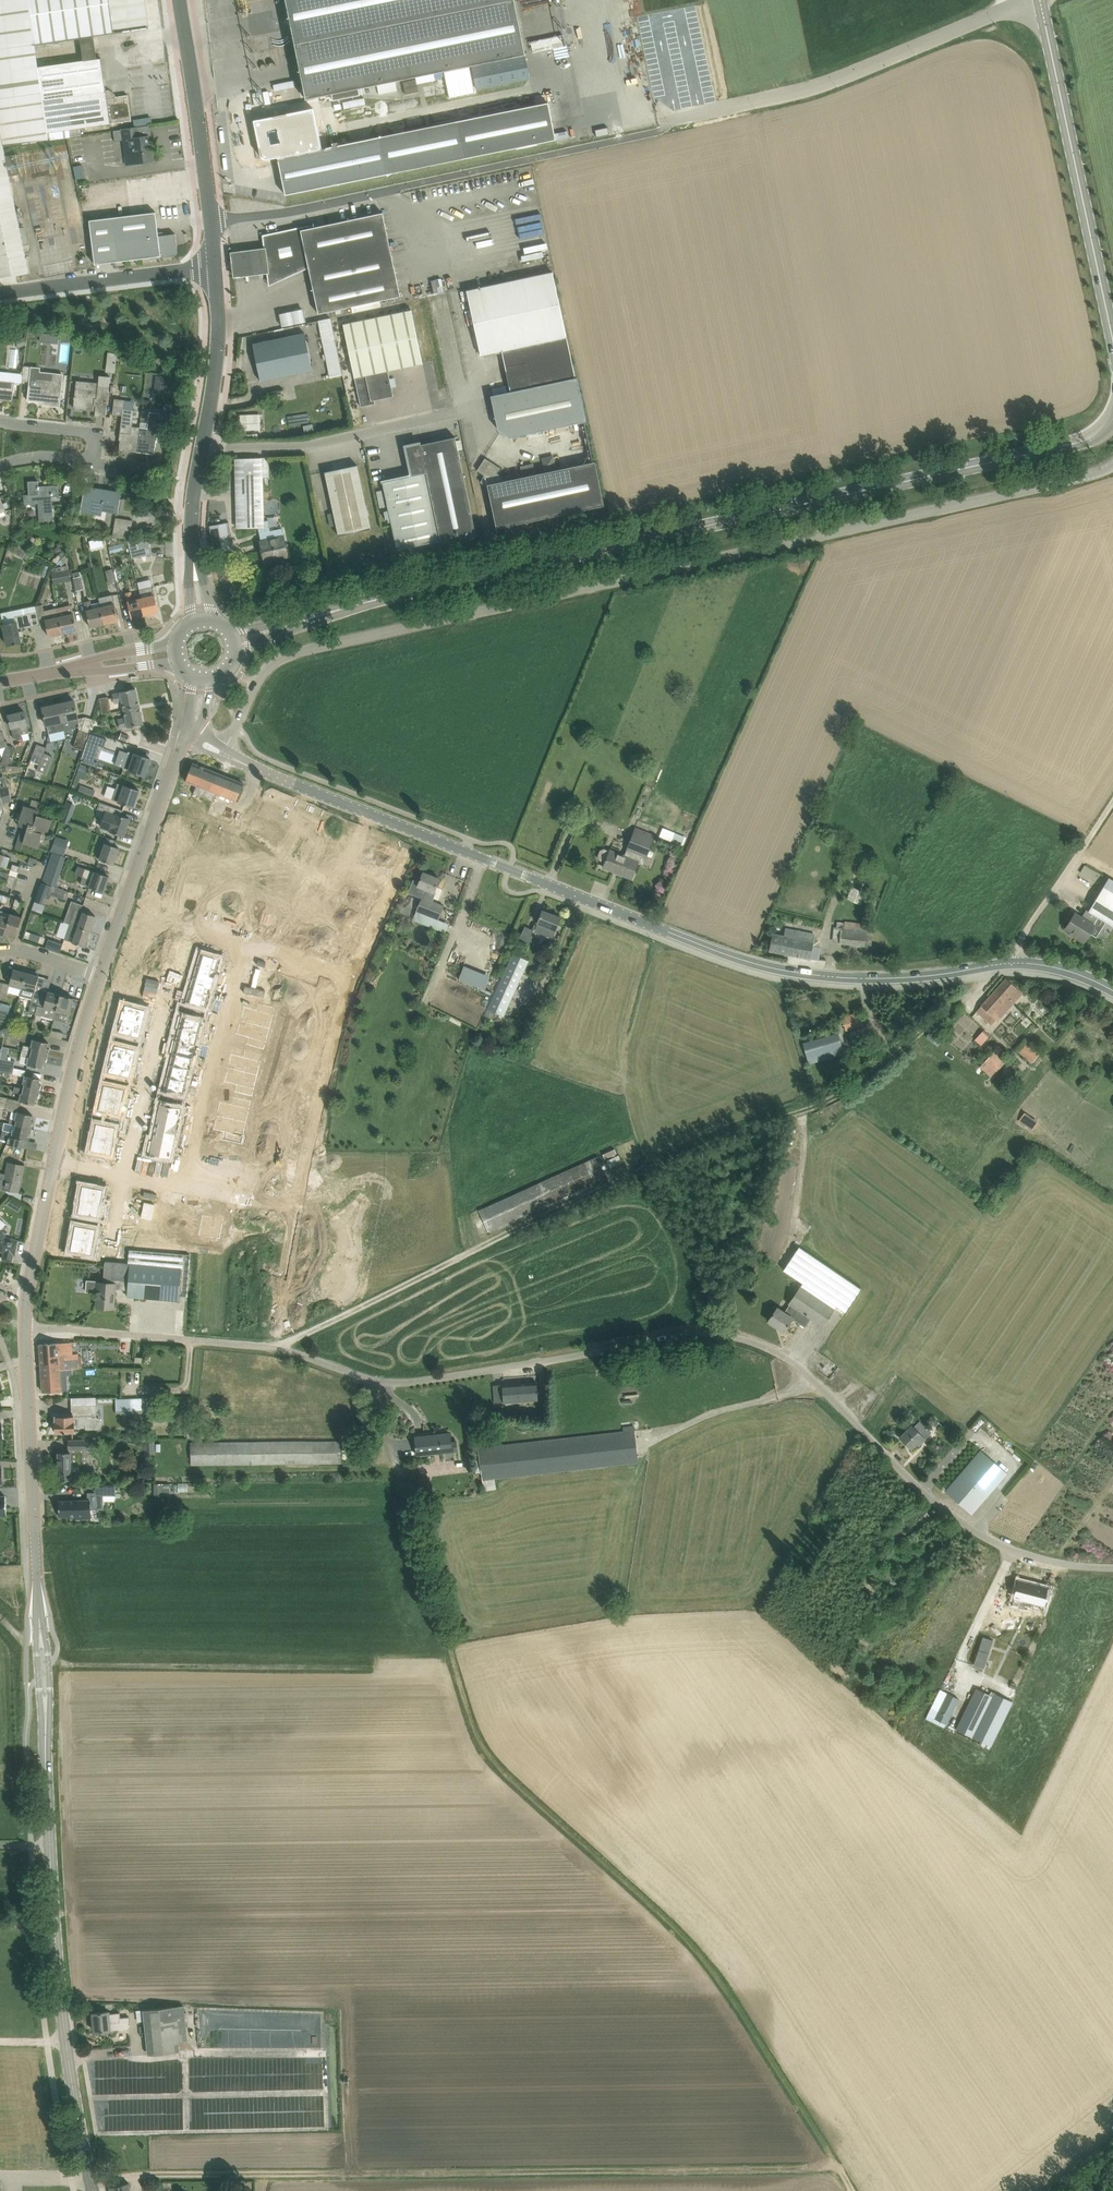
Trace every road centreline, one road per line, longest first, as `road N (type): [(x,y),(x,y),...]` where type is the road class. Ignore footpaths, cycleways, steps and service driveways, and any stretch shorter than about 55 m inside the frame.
road 1 (unclassified): [(225,757),(265,668),(287,657),(1112,465)]
road 2 (track): [(842,2168),(695,1943),(488,1755),(445,1632),(379,1382)]
road 3 (unclassified): [(275,1348),(364,1378),(415,1381),(695,1334),(768,1344),(795,1360),(933,1499),(988,1540),(1041,1561),(1112,1567)]
road 4 (track): [(275,1348),(609,1185),(844,1090),(1007,964)]
road 5 (secondary): [(314,617),(420,586),(1085,439),(1112,422)]
road 6 (track): [(842,2168),(169,2175),(91,2187)]
road 7 (tertiary): [(1007,964),(891,978),(754,966),(415,831)]
road 8 (secondary): [(92,2190),(52,1928),(46,1710)]
road 9 (unclassified): [(658,120),(826,83),(1024,0)]
road 10 (secondary): [(1041,0),(1112,343)]
road 11 (secondary): [(41,1632),(27,1328)]
road 12 (track): [(403,186),(661,130),(671,117)]
road 13 (residential): [(243,943),(348,972),(415,831)]
road 14 (residential): [(275,1348),(300,1204),(184,1186)]
road 15 (residential): [(184,1186),(243,943)]
road 16 (unclassified): [(27,1328),(275,1348)]
road 17 (secondary): [(102,976),(184,742)]
road 18 (unclassified): [(203,443),(280,443),(445,412)]
road 19 (unclassified): [(211,220),(180,0)]
road 20 (residential): [(0,293),(214,266)]
road 21 (tertiary): [(415,831),(225,757)]
road 22 (secondary): [(53,1166),(102,976)]
road 23 (unclassified): [(403,186),(211,220)]
road 24 (unclassified): [(1007,964),(1112,806)]
road 25 (unclassified): [(203,443),(217,343),(214,266)]
road 26 (secondary): [(27,1298),(53,1166)]
road 27 (residential): [(184,1186),(53,1166)]
road 28 (residential): [(0,422),(97,434),(94,463)]

